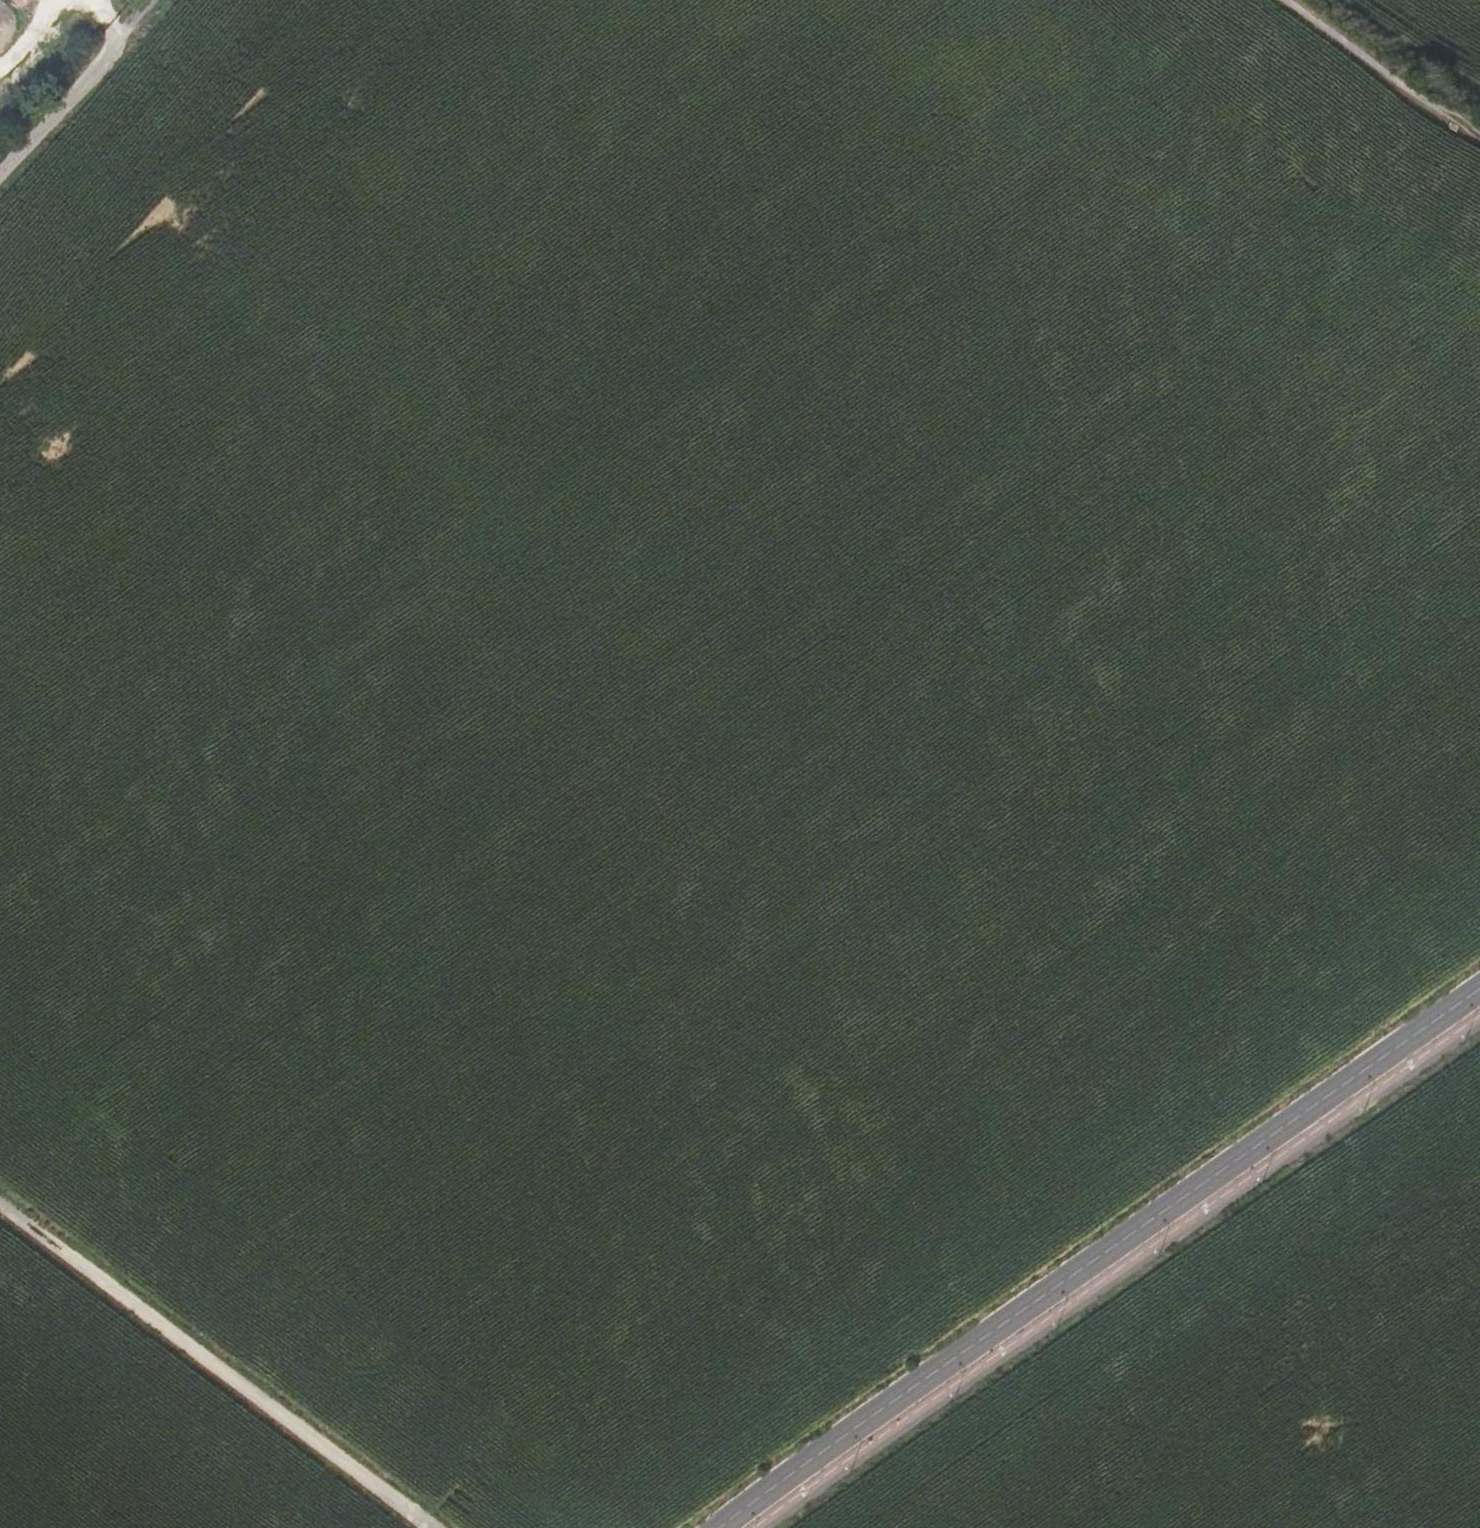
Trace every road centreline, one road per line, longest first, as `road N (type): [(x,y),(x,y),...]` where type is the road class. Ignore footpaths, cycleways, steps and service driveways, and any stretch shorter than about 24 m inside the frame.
road 1 (tertiary): [(727,1527),(1479,990)]
road 2 (track): [(429,1527),(0,1205)]
road 3 (track): [(0,184),(165,0)]
road 4 (track): [(1479,138),(1283,0)]

